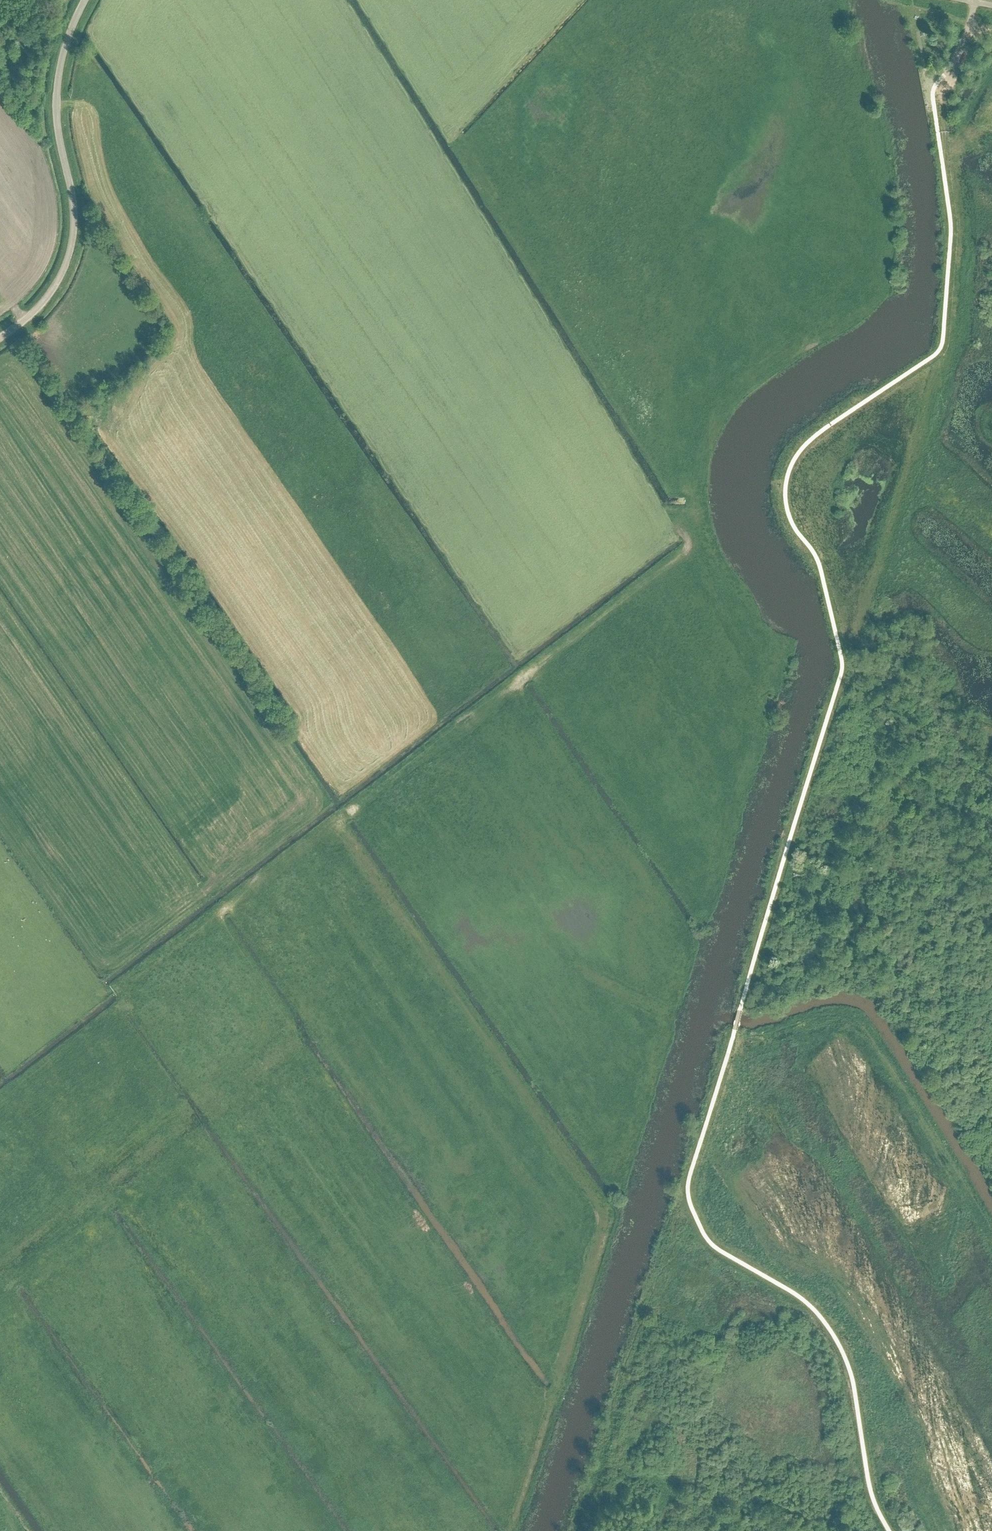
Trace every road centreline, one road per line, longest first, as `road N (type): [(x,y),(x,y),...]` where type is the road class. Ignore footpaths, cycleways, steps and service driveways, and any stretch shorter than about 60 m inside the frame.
road 1 (unclassified): [(0,337),(57,282),(71,247),(75,209),(54,101),(85,0)]

